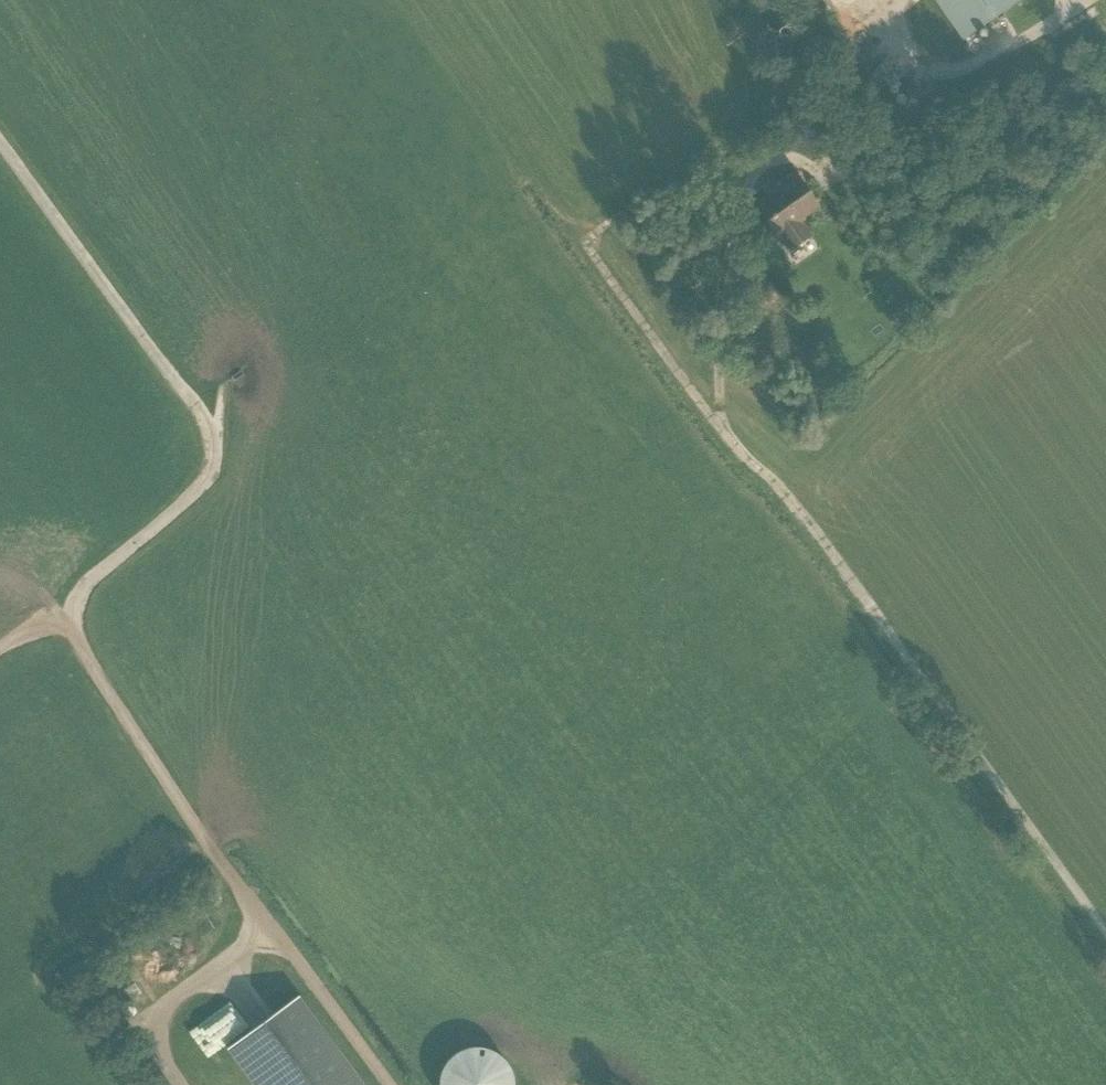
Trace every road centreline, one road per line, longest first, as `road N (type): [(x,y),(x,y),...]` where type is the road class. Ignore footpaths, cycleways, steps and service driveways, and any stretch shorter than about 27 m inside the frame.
road 1 (track): [(181,1084),(142,1028),(264,924),(77,641),(81,595),(210,480),(212,426),(0,134)]
road 2 (track): [(722,429),(585,245),(795,75),(742,0)]

